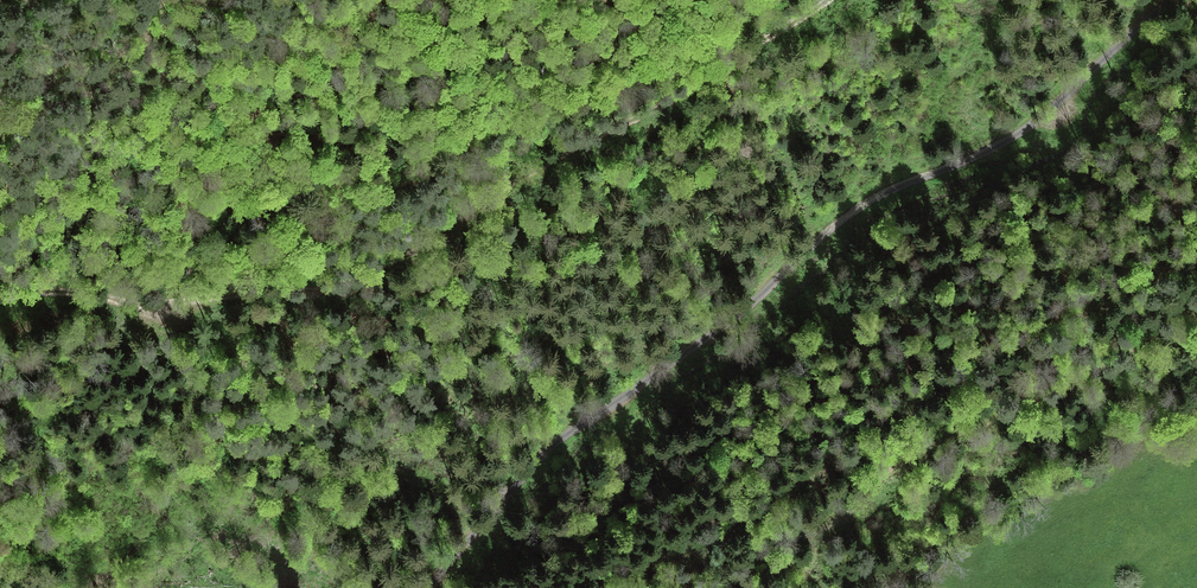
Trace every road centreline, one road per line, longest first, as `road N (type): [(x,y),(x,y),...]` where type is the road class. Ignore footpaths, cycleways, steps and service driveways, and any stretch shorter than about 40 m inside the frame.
road 1 (unclassified): [(432,587),(532,468),(583,422),(740,315),(855,211),(1026,129),(1172,0)]
road 2 (track): [(832,0),(340,288),(153,308),(59,292),(0,299)]

